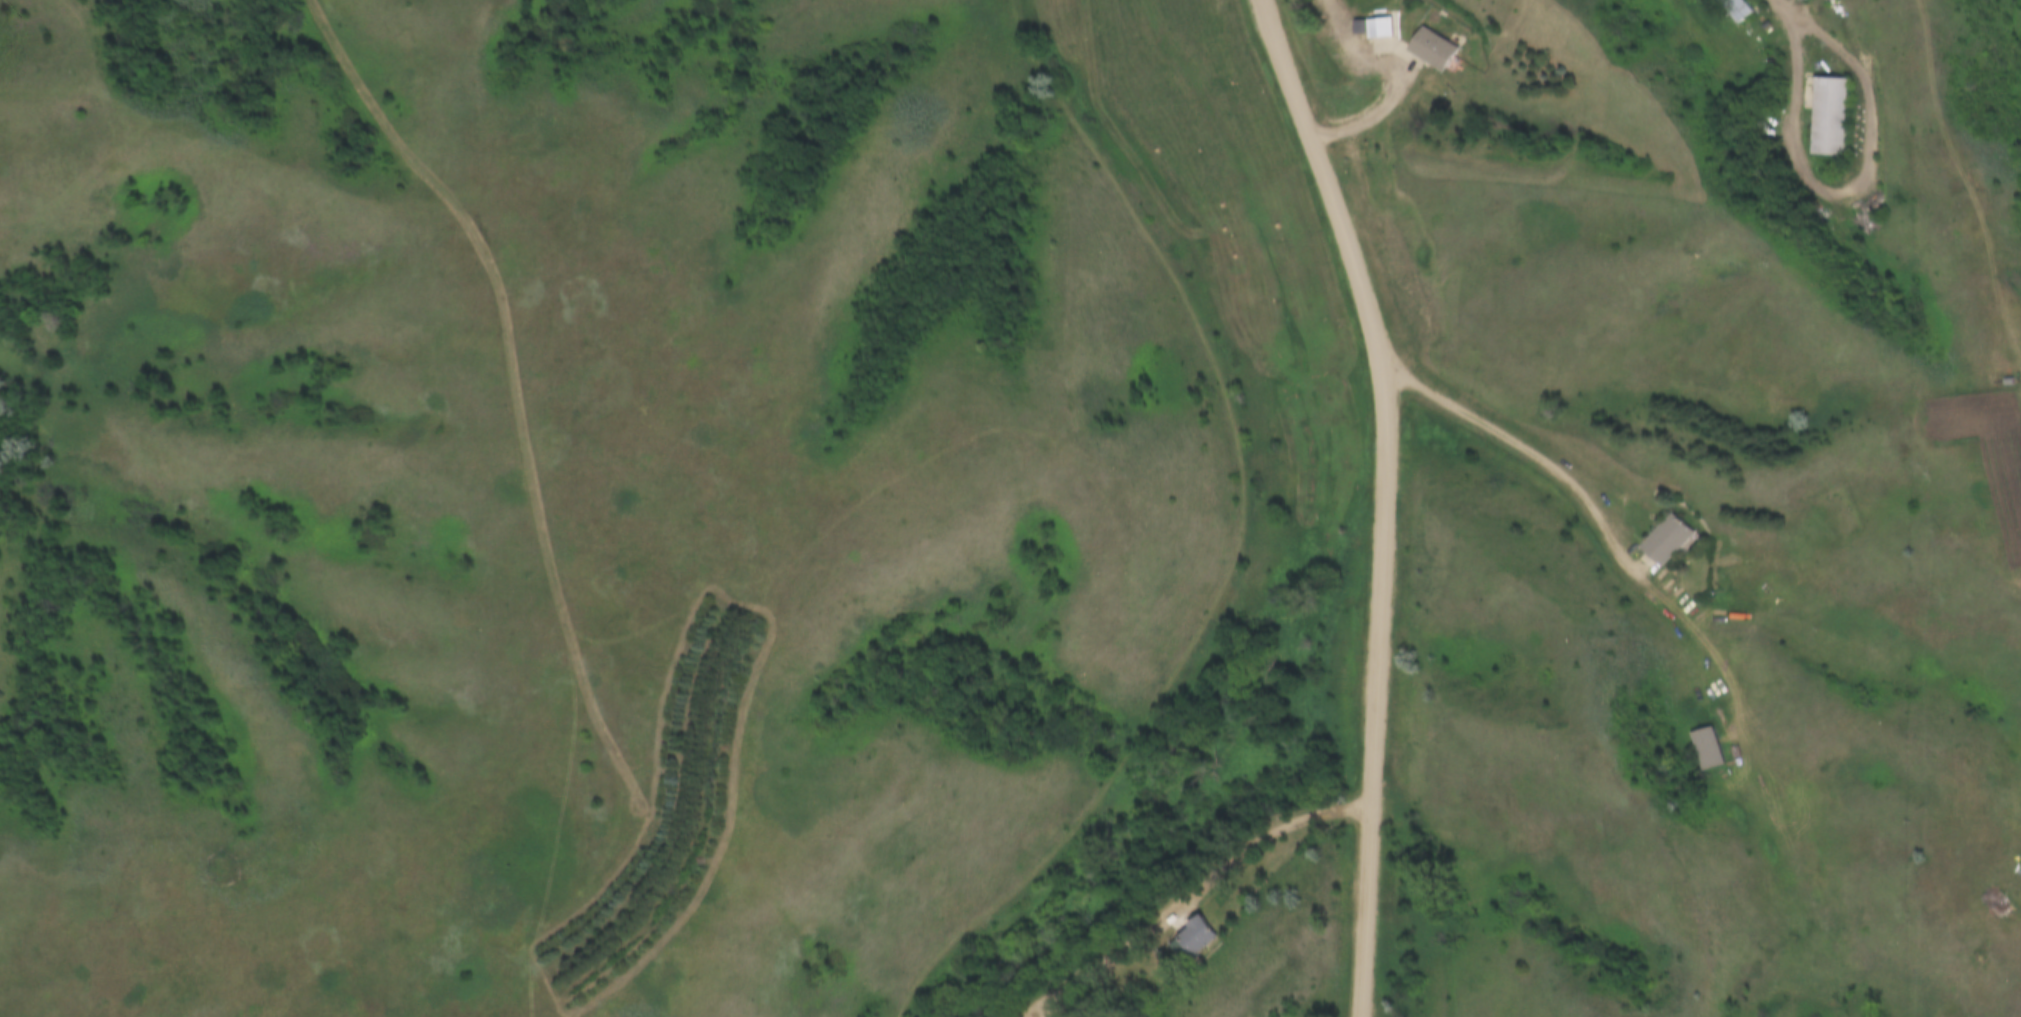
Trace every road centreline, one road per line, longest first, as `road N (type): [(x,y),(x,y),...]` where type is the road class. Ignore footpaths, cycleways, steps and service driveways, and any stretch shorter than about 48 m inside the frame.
road 1 (residential): [(1364,1016),(1389,450),(1385,375),(1349,234),(1263,0)]

